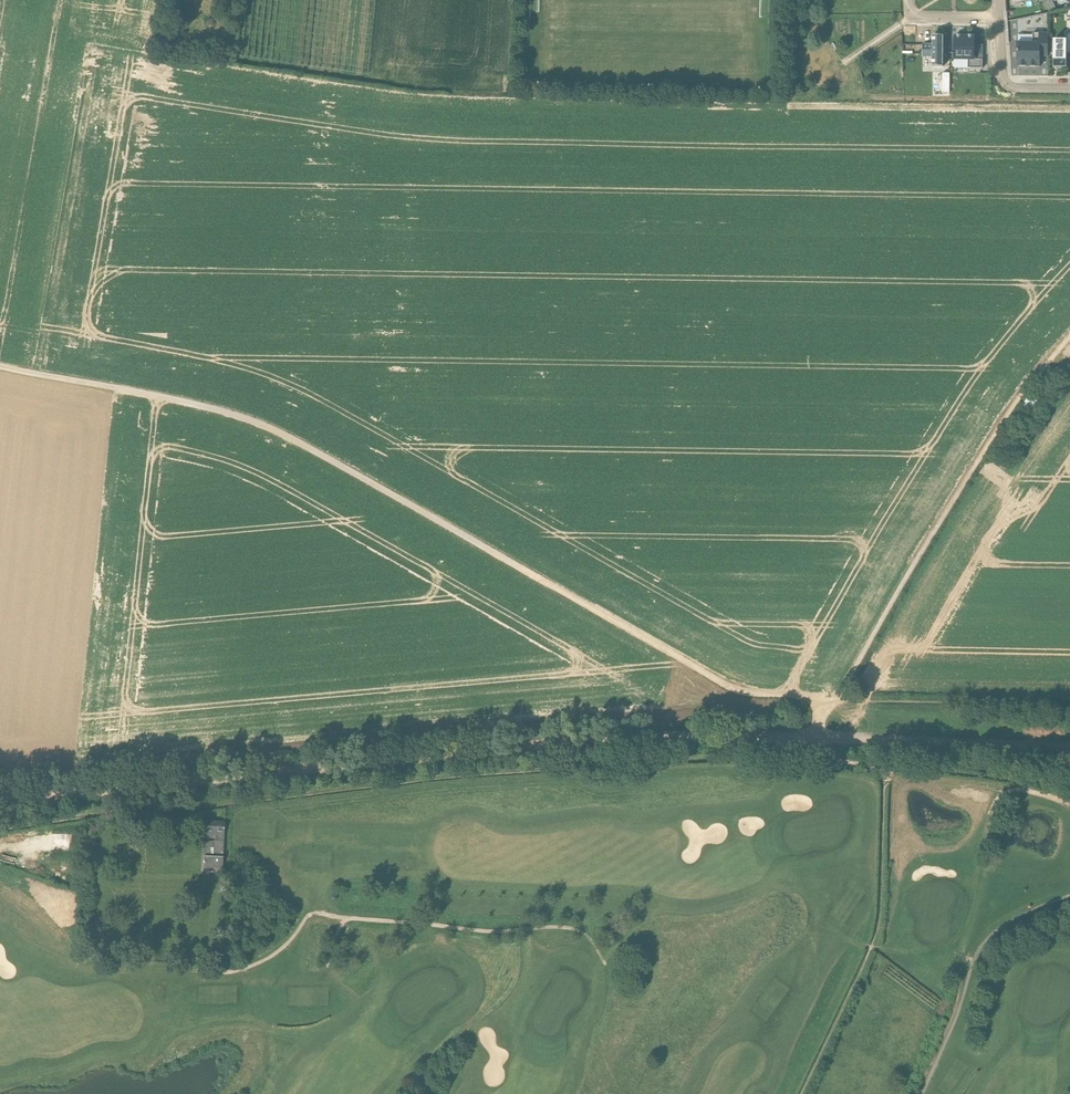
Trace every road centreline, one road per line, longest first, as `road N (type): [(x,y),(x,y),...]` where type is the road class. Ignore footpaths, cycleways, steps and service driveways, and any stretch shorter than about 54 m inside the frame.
road 1 (unclassified): [(1069,748),(615,740),(0,801)]
road 2 (track): [(0,366),(257,422),(736,689),(822,702)]
road 3 (track): [(0,828),(801,747)]
road 4 (track): [(1069,337),(1004,420),(833,703)]
road 5 (track): [(1069,707),(833,703)]
road 6 (residential): [(999,17),(1007,84),(1069,89)]

